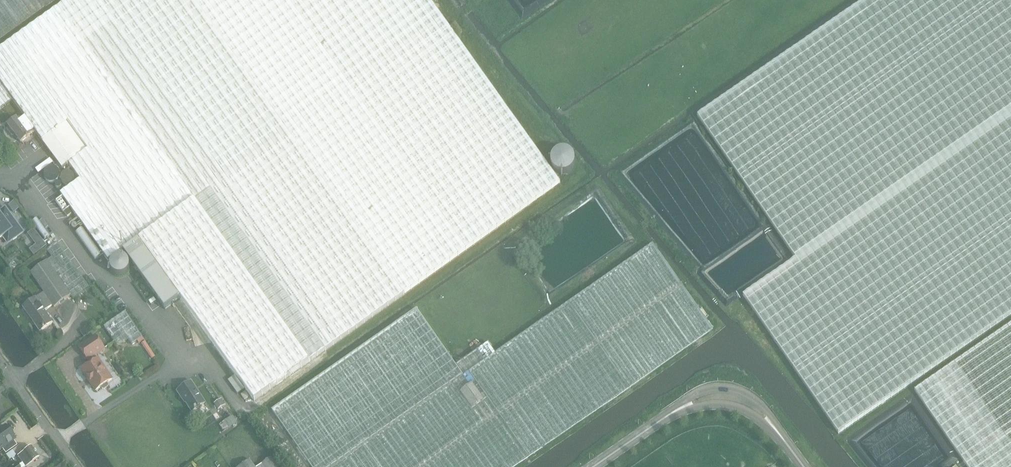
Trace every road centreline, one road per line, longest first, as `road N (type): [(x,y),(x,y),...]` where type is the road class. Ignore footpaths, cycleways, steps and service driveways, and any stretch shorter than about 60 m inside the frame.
road 1 (secondary): [(775,429),(763,406),(731,390),(700,392),(663,418)]
road 2 (residential): [(78,466),(0,357)]
road 3 (secondary): [(663,418),(718,404),(775,429)]

